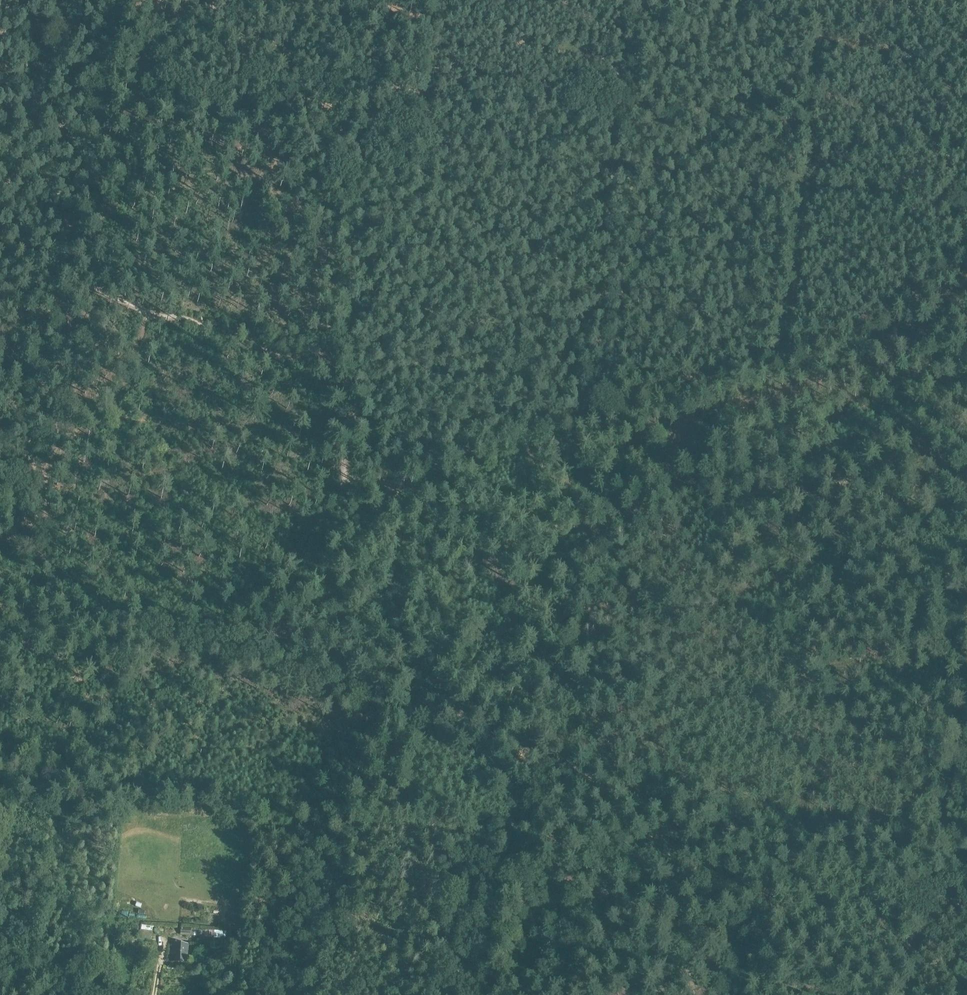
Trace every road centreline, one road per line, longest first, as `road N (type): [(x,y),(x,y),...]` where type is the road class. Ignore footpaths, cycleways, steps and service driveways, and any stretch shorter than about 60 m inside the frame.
road 1 (track): [(966,592),(772,489),(738,488),(604,518),(571,564),(521,760)]
road 2 (track): [(966,883),(731,809),(521,760)]
road 3 (track): [(348,346),(350,167),(400,172),(421,163),(431,0)]
road 4 (track): [(512,838),(571,879),(848,994)]
road 5 (track): [(350,167),(269,156),(103,92),(128,0)]
road 6 (track): [(909,994),(966,672)]
road 7 (track): [(521,760),(250,648)]
road 8 (track): [(250,648),(141,627),(0,635)]
road 9 (track): [(149,312),(114,397),(71,406),(0,371)]
road 10 (track): [(348,346),(289,347),(242,317),(149,312)]
road 11 (track): [(250,648),(348,489)]
road 12 (track): [(149,312),(0,246)]
road 13 (track): [(512,838),(493,994)]
road 14 (track): [(348,489),(348,346)]

